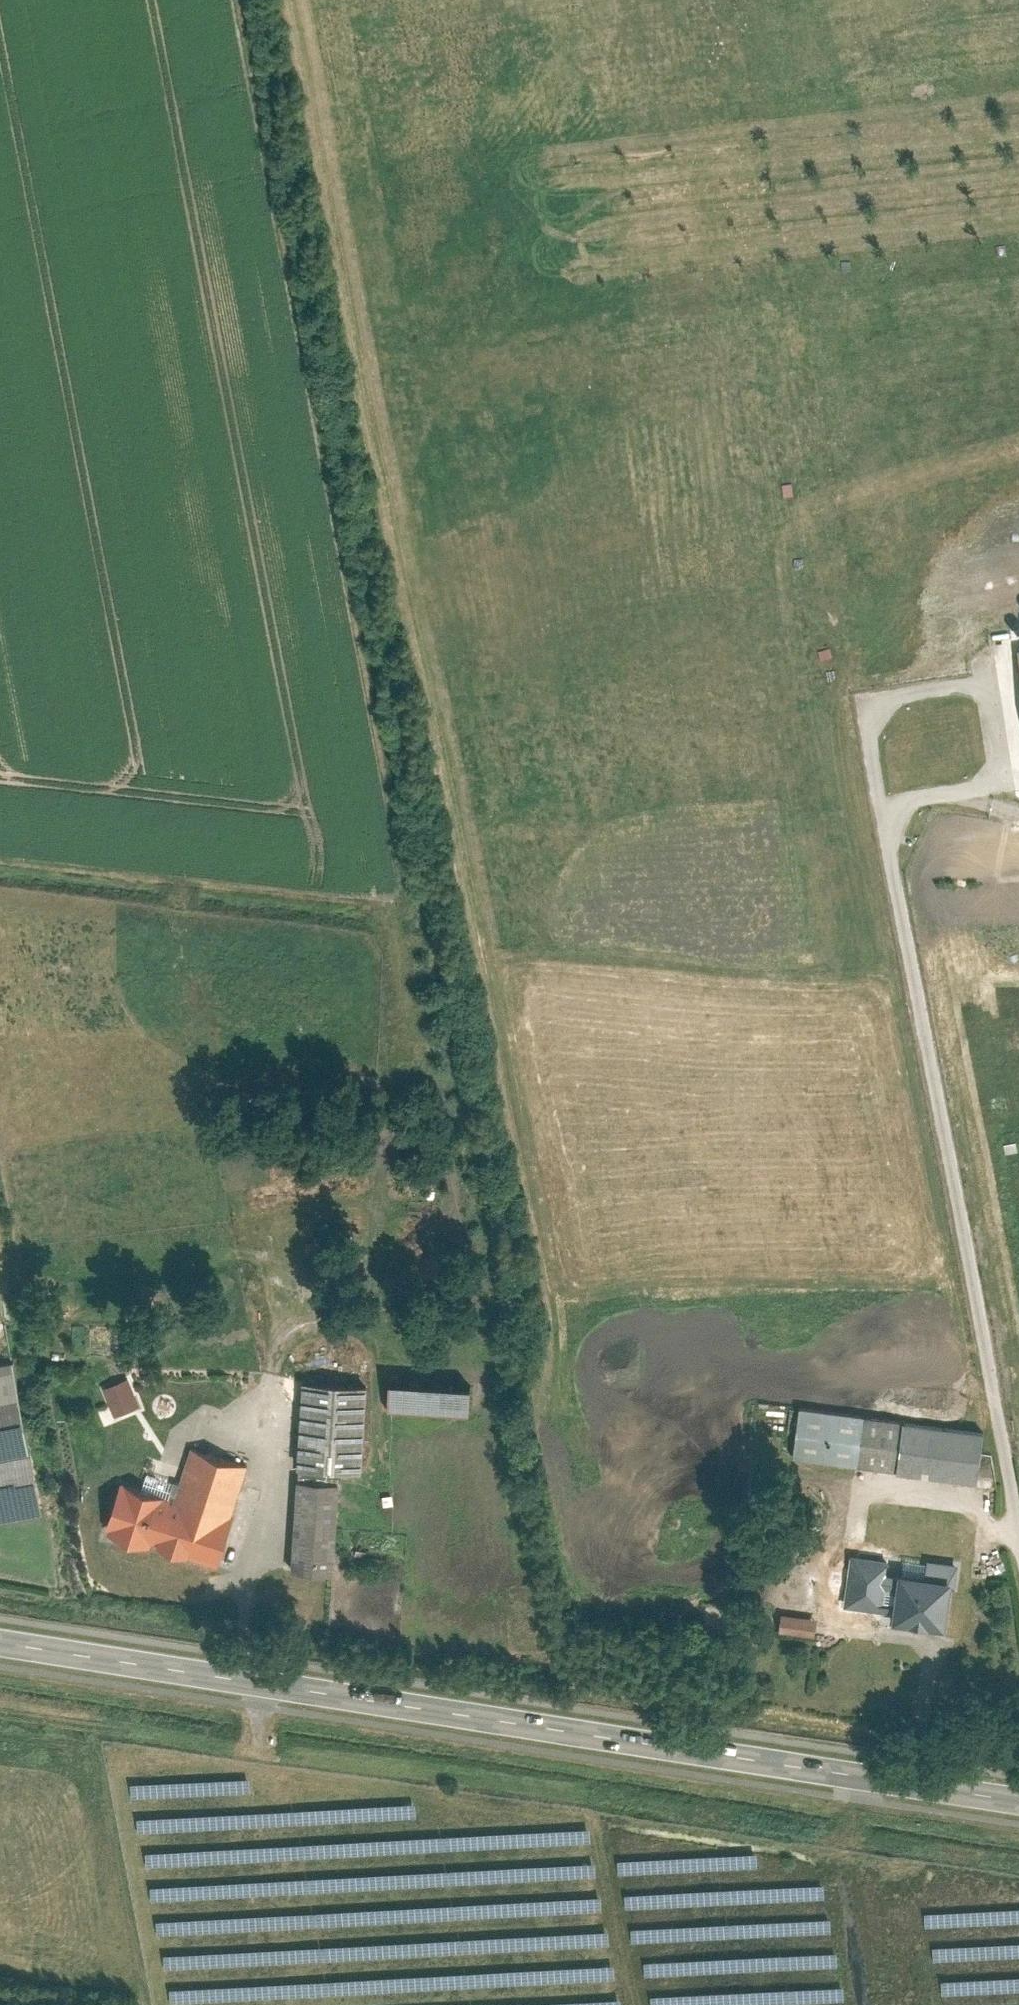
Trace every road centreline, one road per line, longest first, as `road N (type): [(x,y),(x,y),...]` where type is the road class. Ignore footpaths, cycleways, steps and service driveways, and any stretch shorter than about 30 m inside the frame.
road 1 (secondary): [(1018,1800),(0,1641)]
road 2 (track): [(860,1776),(851,1814),(887,2004)]

